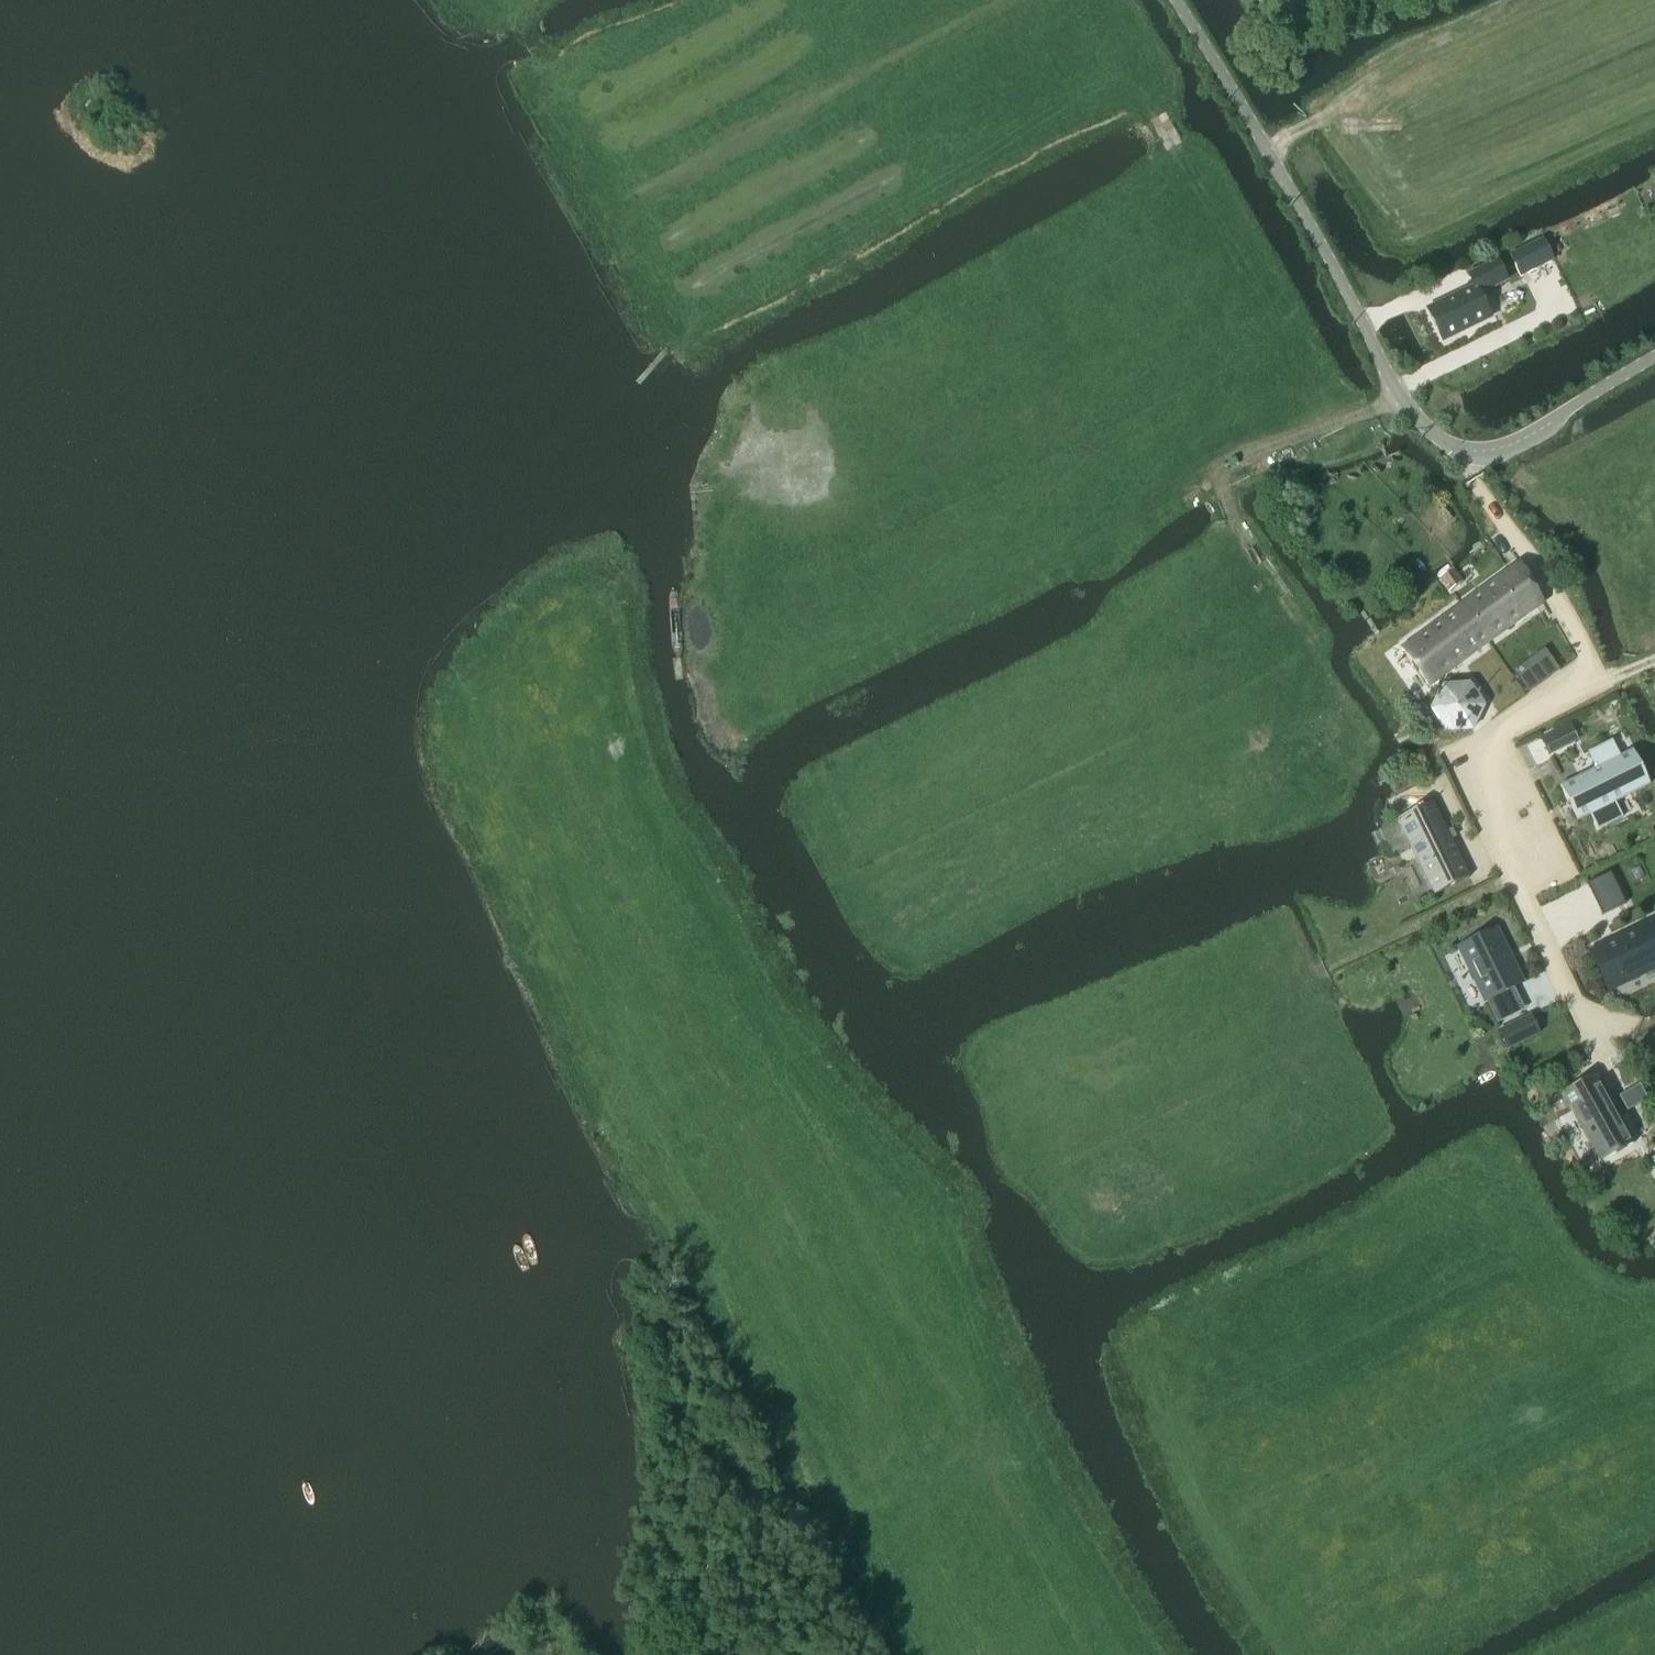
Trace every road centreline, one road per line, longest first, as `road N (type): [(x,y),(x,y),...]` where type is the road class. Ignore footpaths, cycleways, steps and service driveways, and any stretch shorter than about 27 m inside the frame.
road 1 (tertiary): [(1654,357),(1518,442),(1466,450),(1440,437),(1404,399),(1176,0)]
road 2 (residential): [(1654,660),(1505,722),(1478,753),(1477,787),(1492,834),(1594,1045)]
road 3 (track): [(1466,450),(1474,477),(1579,638),(1596,683)]

